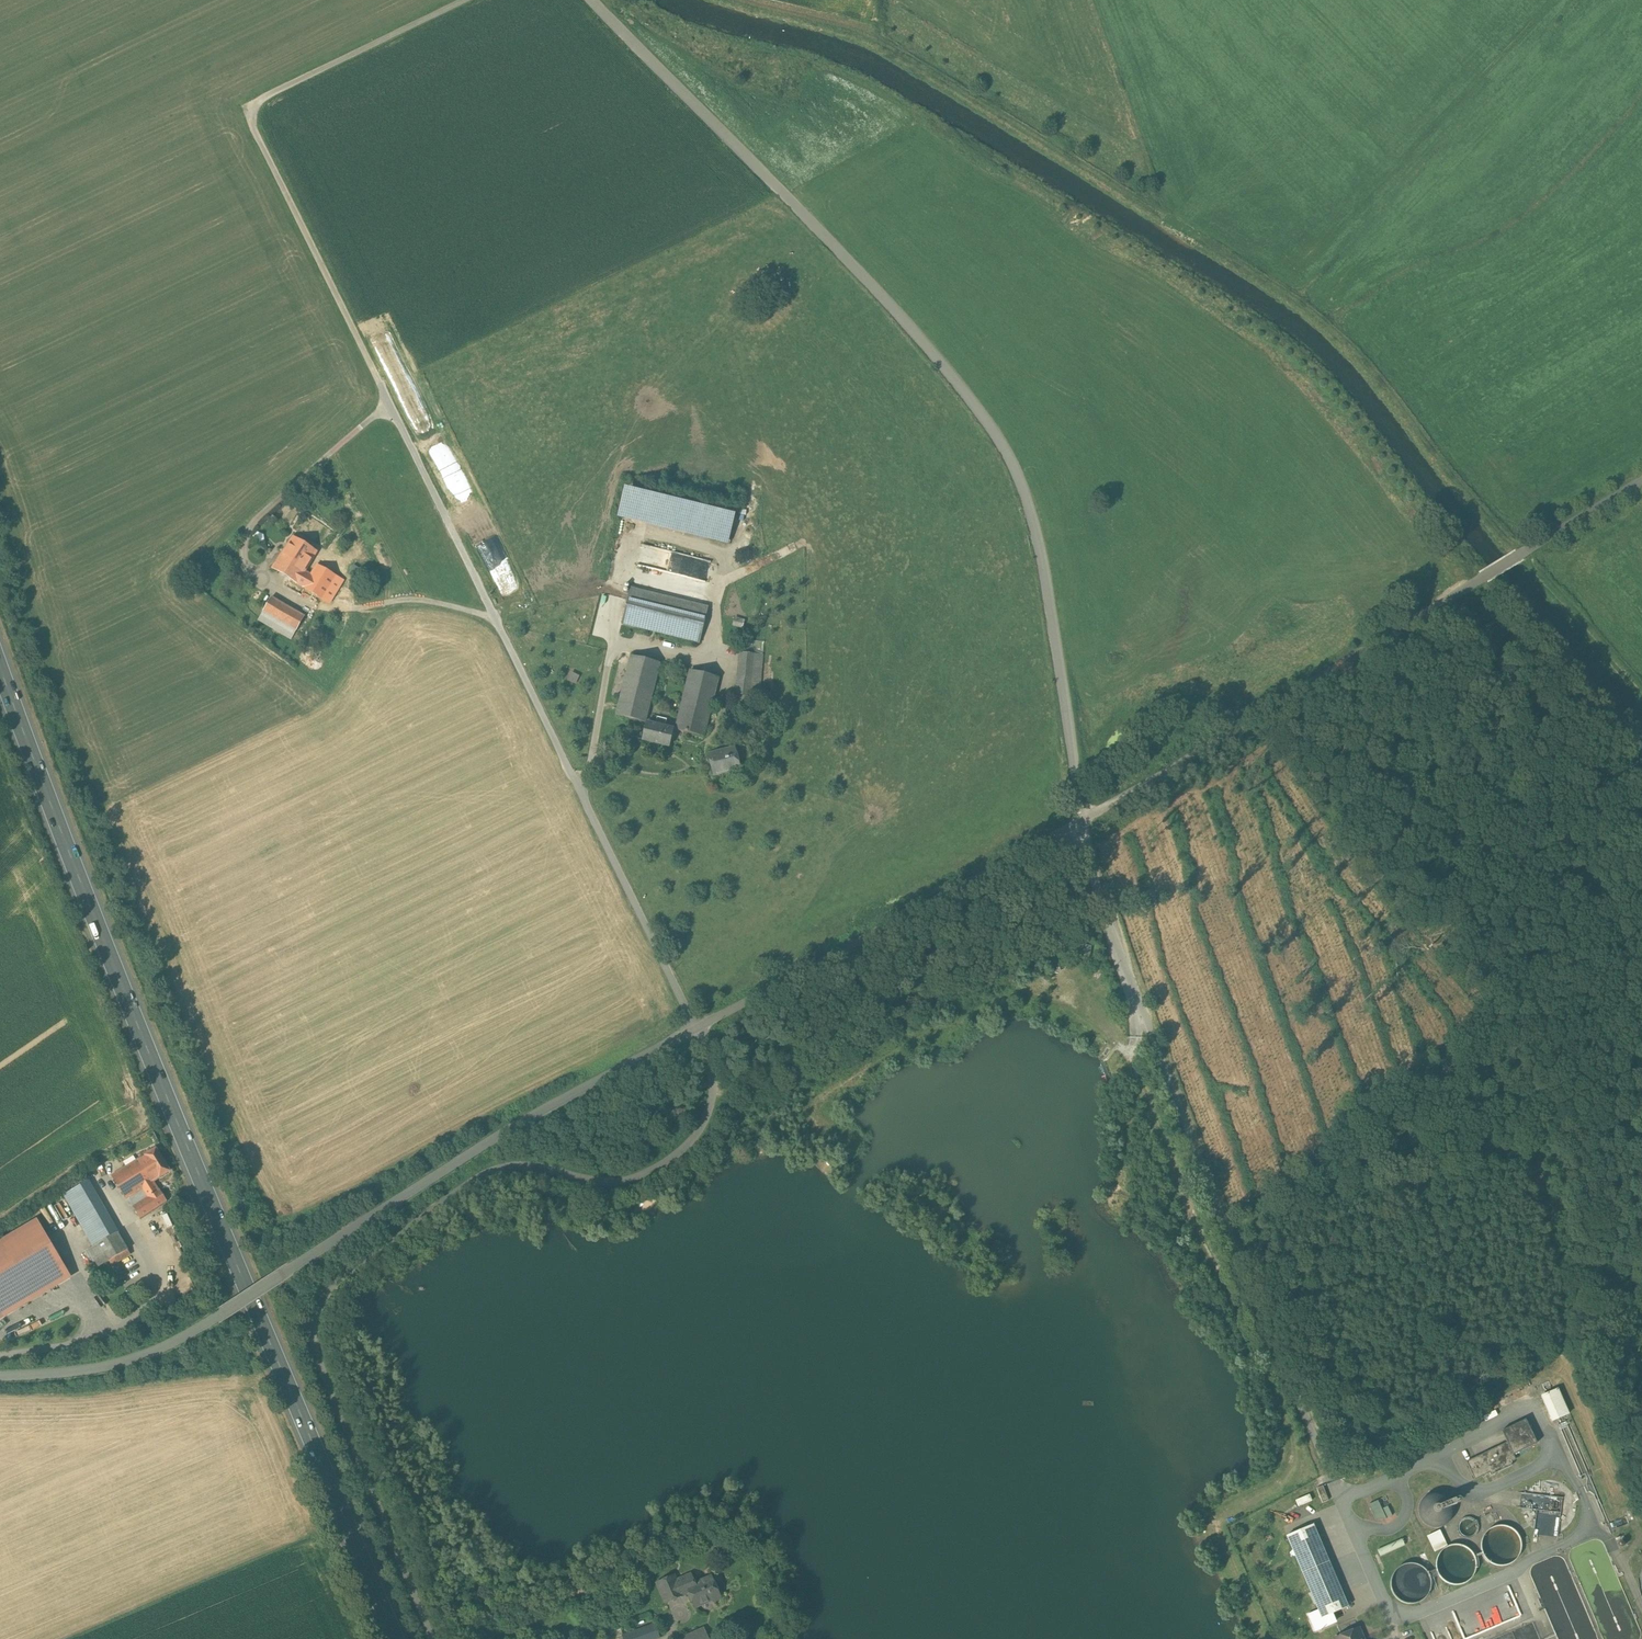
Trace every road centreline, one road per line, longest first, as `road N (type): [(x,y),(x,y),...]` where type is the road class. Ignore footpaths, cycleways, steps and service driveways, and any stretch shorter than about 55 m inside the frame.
road 1 (unclassified): [(463,0),(261,98),(253,123),(695,1027)]
road 2 (primary): [(0,664),(172,1110),(396,1638)]
road 3 (unclassified): [(592,0),(933,356),(991,435),(1027,497),(1081,820)]
road 4 (unclassified): [(1081,820),(1641,480)]
road 5 (unclassified): [(290,1270),(522,1122),(695,1027)]
road 6 (unclassified): [(695,1027),(1081,820)]
road 7 (unclassified): [(290,1270),(161,1353),(99,1372),(0,1378)]

